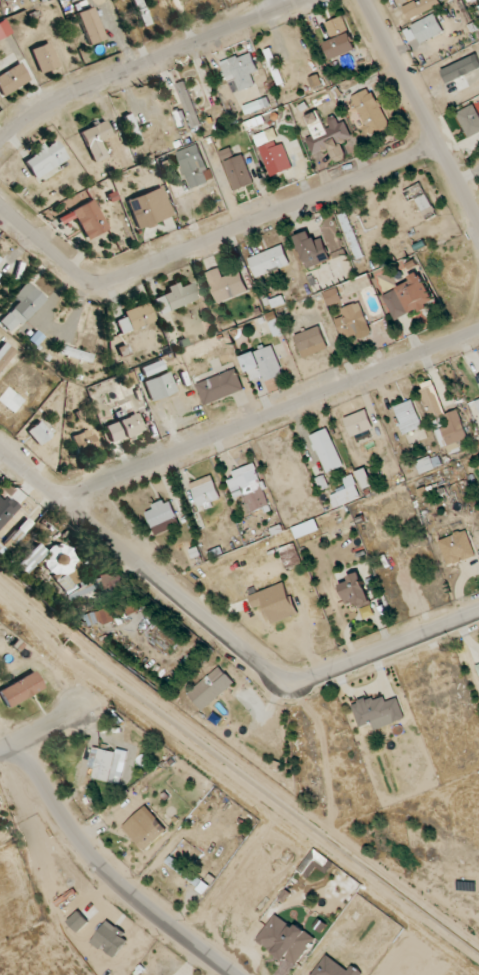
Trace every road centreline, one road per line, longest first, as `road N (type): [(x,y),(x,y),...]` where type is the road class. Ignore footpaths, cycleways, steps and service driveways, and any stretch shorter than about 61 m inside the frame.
road 1 (residential): [(478,613),(307,679),(280,679),(0,446)]
road 2 (residential): [(438,142),(117,282),(72,271),(0,204)]
road 3 (residential): [(62,498),(478,333)]
road 4 (residential): [(0,138),(64,93),(303,0)]
road 5 (residential): [(20,745),(96,860),(233,974)]
road 6 (residential): [(478,222),(363,0)]

